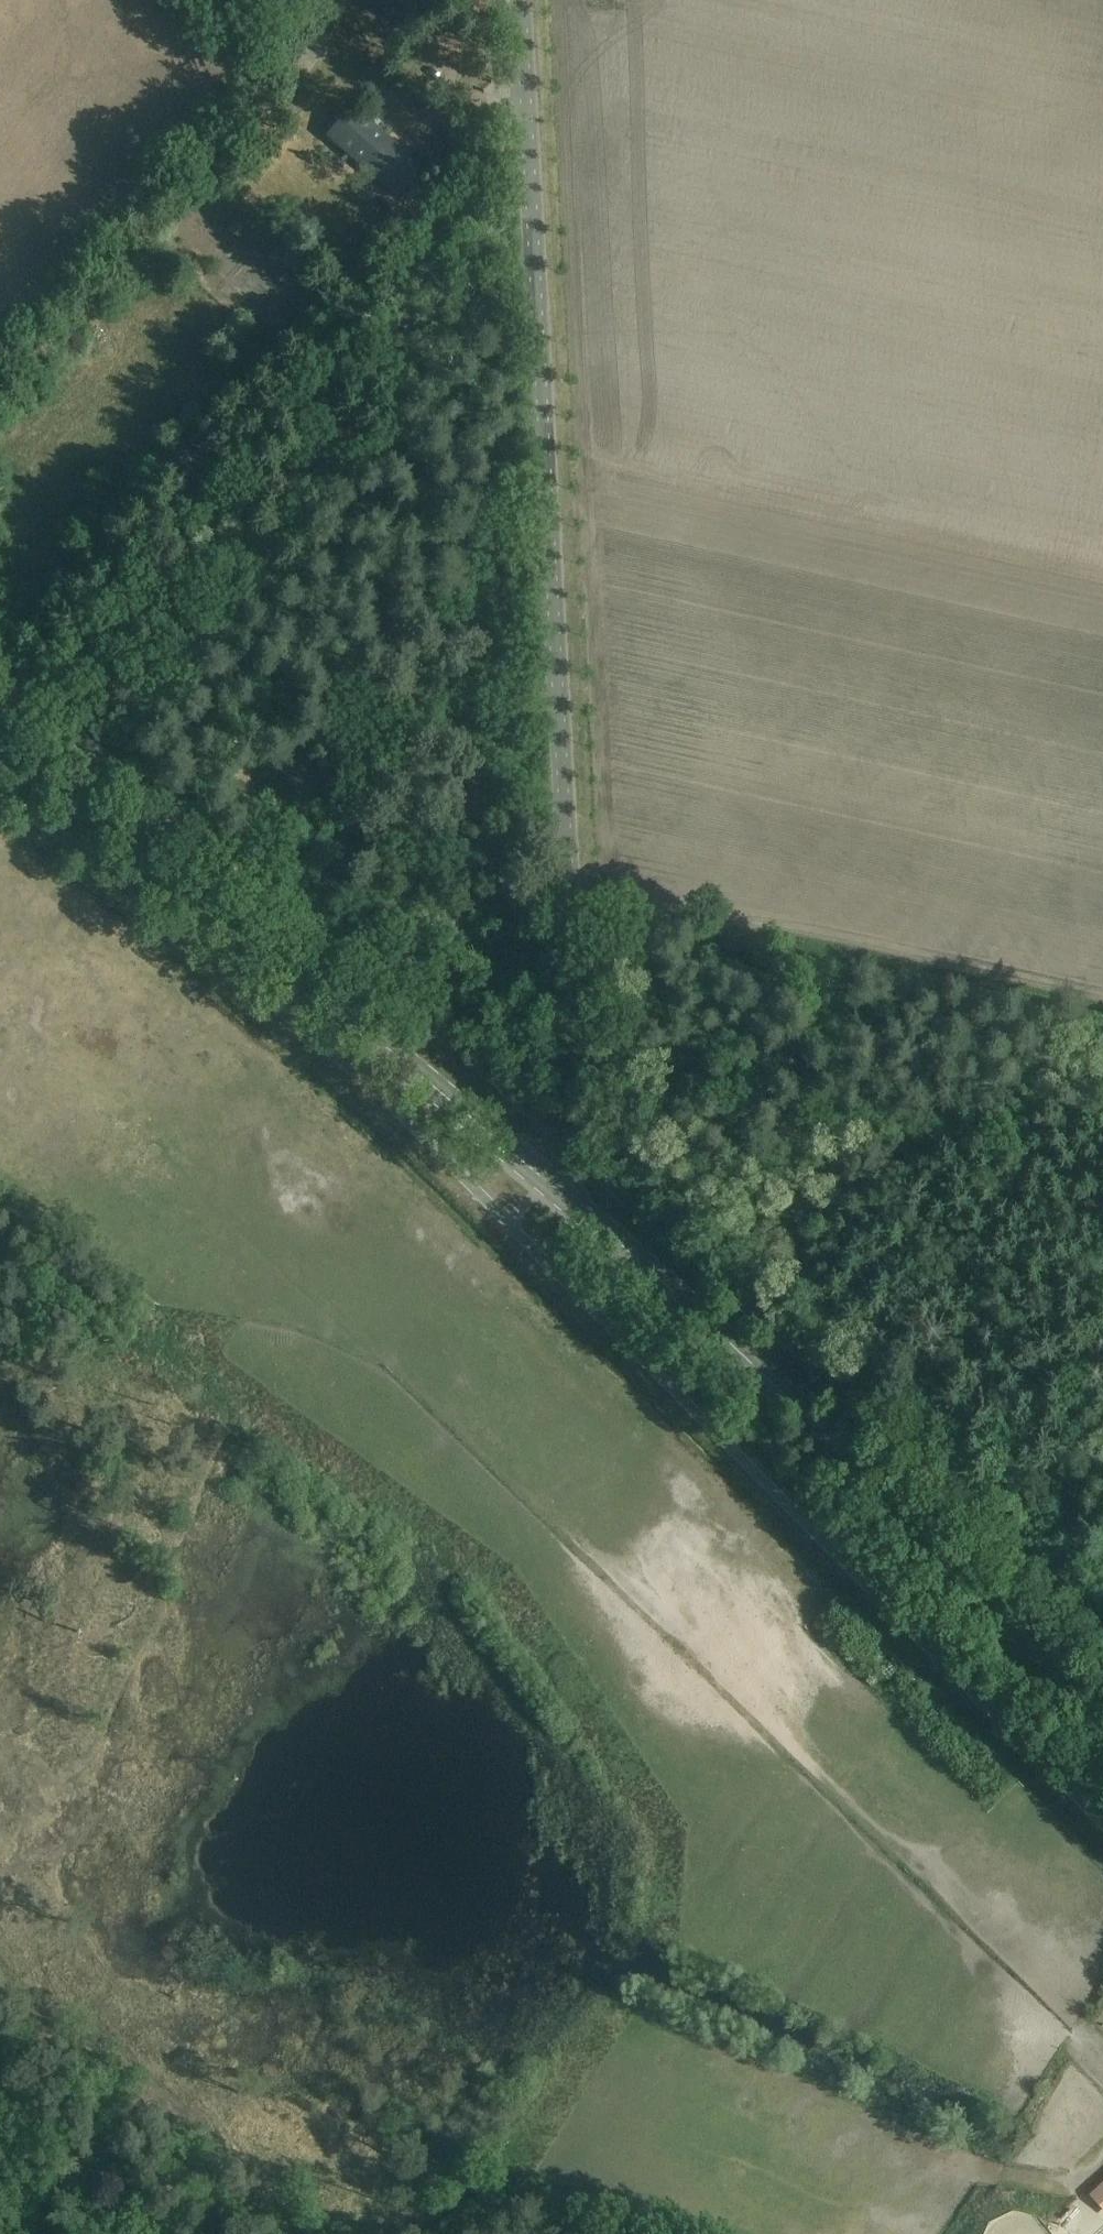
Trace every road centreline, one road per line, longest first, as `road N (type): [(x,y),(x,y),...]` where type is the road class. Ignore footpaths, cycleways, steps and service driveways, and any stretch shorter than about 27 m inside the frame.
road 1 (unclassified): [(572,1149),(583,1110),(525,0)]
road 2 (primary): [(1102,1722),(691,1303),(544,1185)]
road 3 (primary): [(544,1185),(0,726)]

